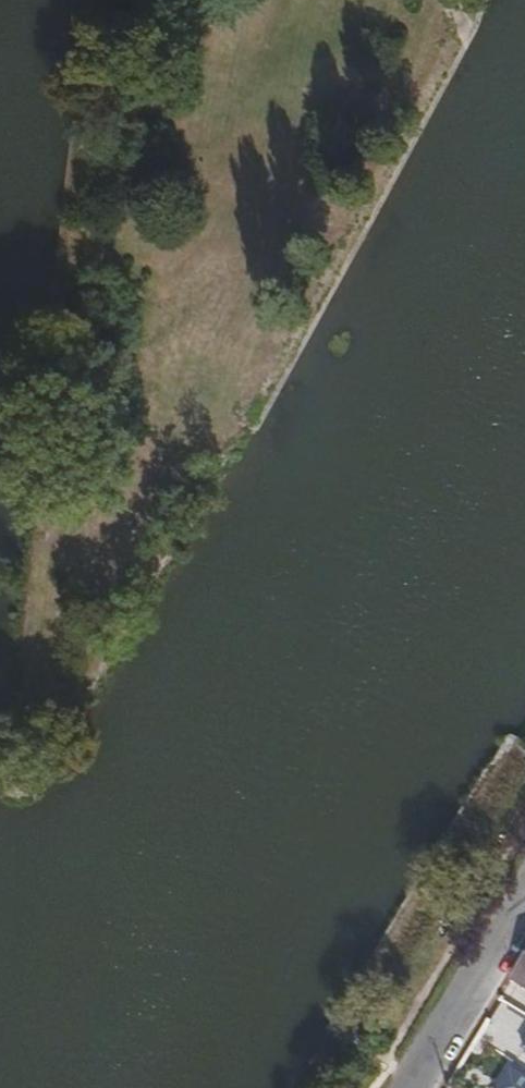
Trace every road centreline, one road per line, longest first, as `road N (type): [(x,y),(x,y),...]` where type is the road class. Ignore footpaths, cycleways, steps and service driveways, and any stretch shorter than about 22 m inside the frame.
road 1 (residential): [(524,905),(414,1087)]

